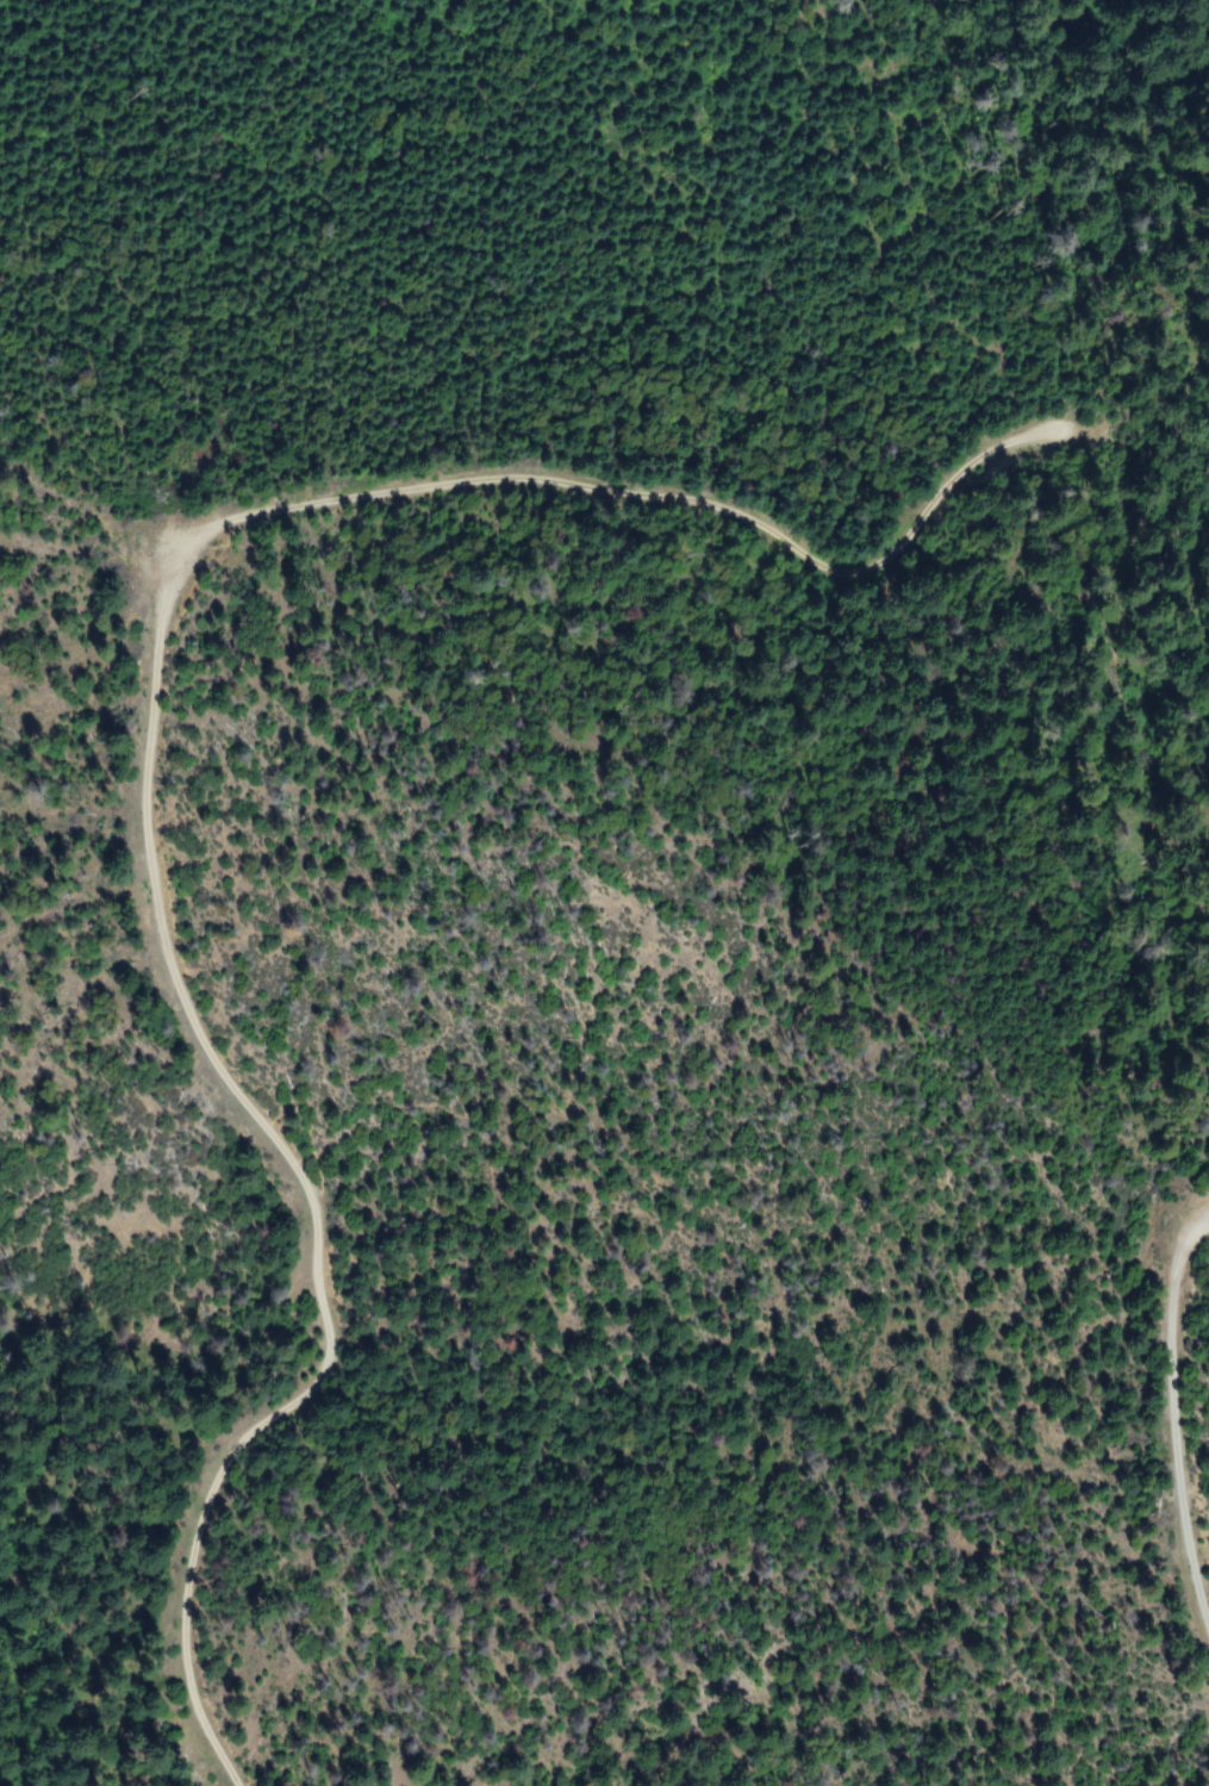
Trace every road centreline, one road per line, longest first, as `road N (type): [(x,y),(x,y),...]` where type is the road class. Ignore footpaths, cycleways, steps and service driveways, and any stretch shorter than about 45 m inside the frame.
road 1 (track): [(1208,1222),(1173,1351),(1180,1483),(1208,1559)]

